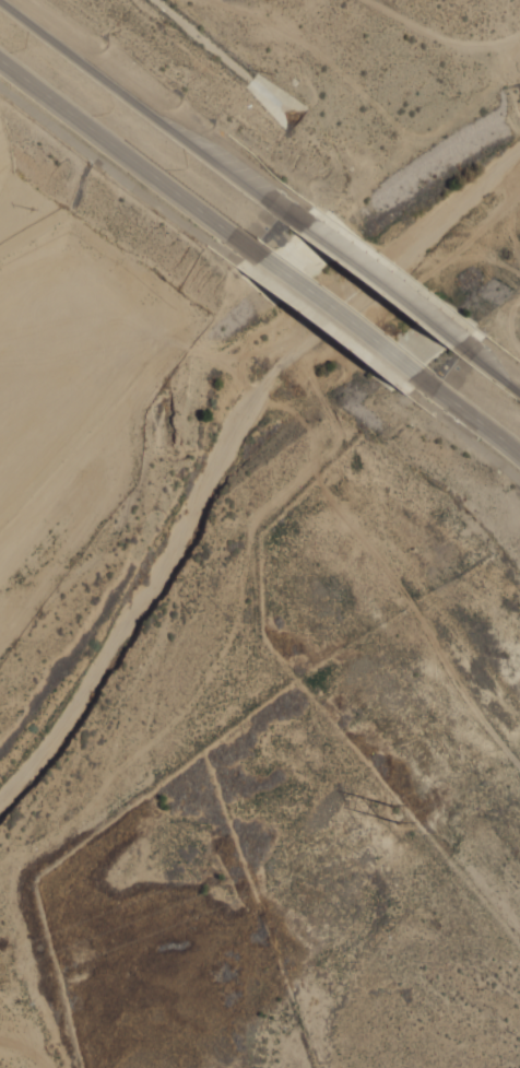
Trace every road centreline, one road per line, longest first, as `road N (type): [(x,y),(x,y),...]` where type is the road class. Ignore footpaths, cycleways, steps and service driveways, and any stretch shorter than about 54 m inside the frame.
road 1 (secondary): [(293,224),(2,0)]
road 2 (secondary): [(0,59),(252,253)]
road 3 (secondary): [(252,253),(429,386)]
road 4 (secondary): [(464,355),(293,224)]

